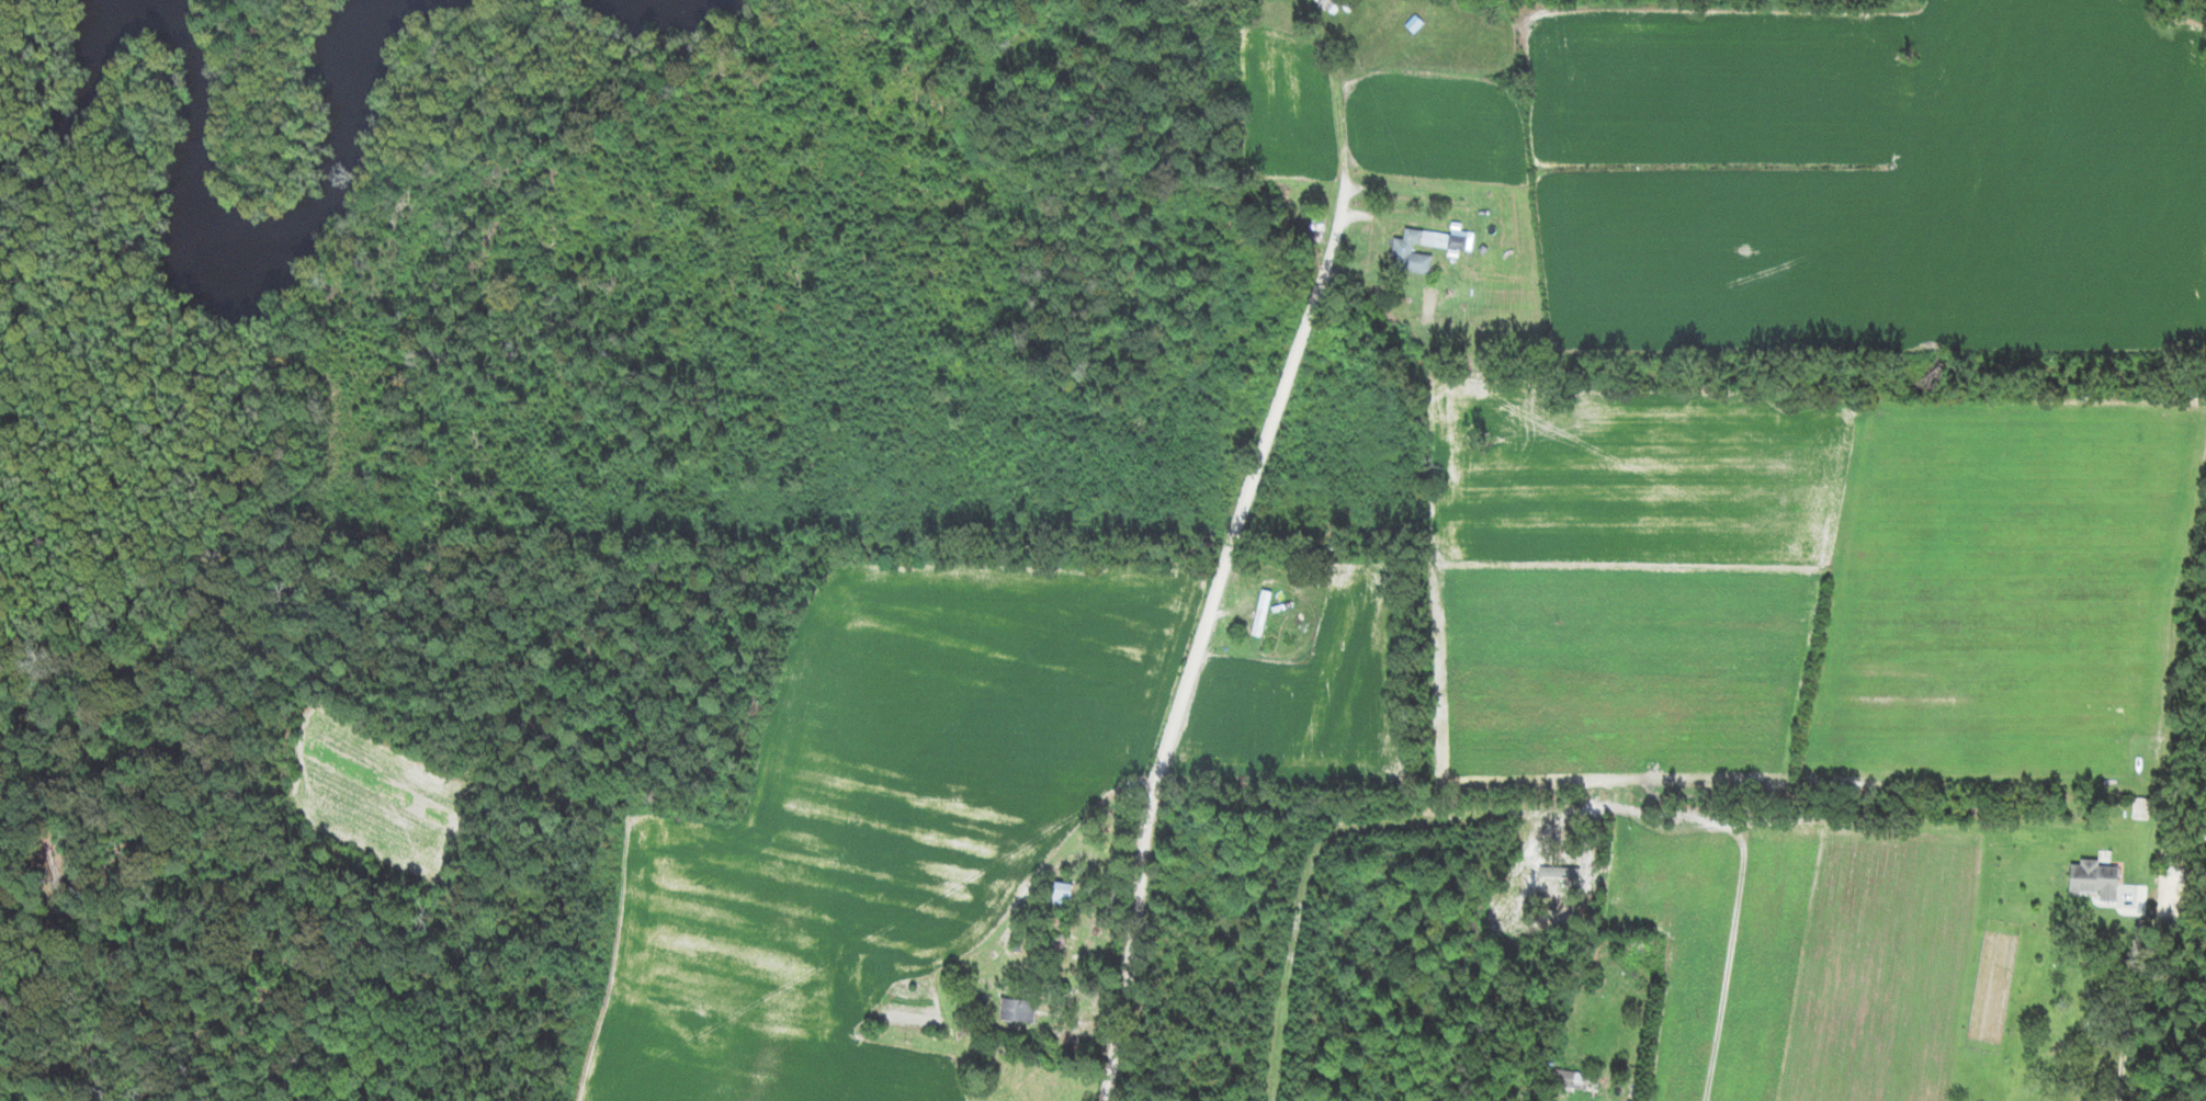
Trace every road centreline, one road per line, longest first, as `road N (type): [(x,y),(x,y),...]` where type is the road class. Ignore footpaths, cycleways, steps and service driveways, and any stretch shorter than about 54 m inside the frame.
road 1 (residential): [(1100,1100),(1157,776),(1219,589),(1343,130),(1355,0)]

